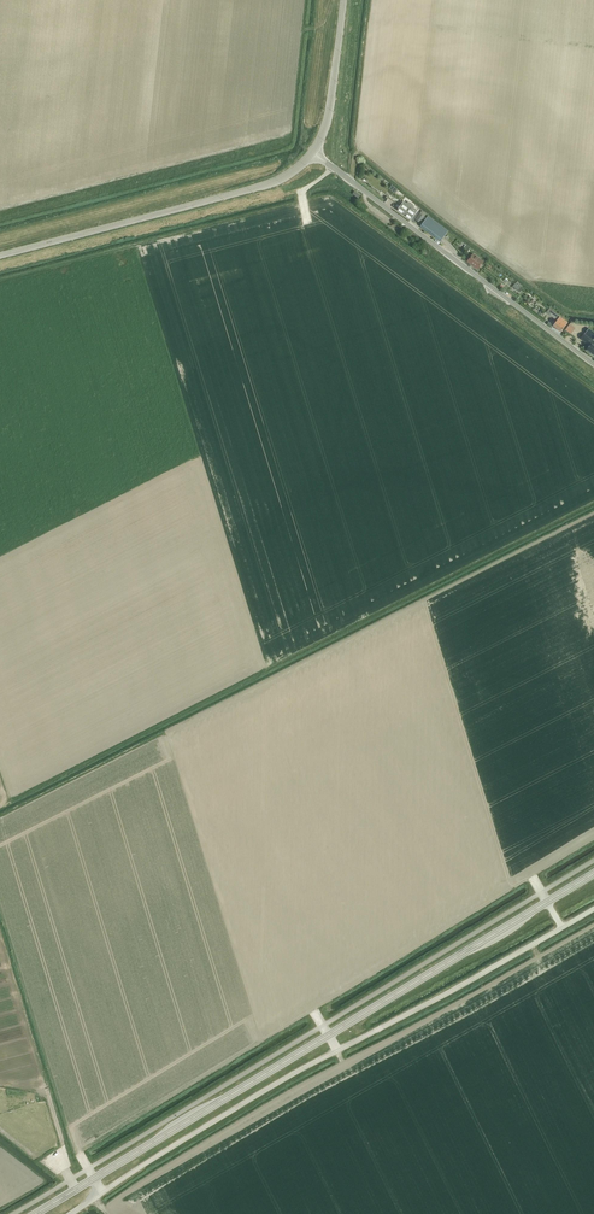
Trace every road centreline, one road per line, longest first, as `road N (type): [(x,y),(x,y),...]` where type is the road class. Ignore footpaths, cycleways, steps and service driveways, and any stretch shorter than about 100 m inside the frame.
road 1 (secondary): [(35,1213),(593,873)]
road 2 (unclassified): [(71,1213),(281,1080),(593,909)]
road 3 (unclassified): [(593,365),(316,152)]
road 4 (tertiary): [(0,255),(270,185),(316,152)]
road 5 (tertiary): [(316,152),(329,112),(342,0)]

